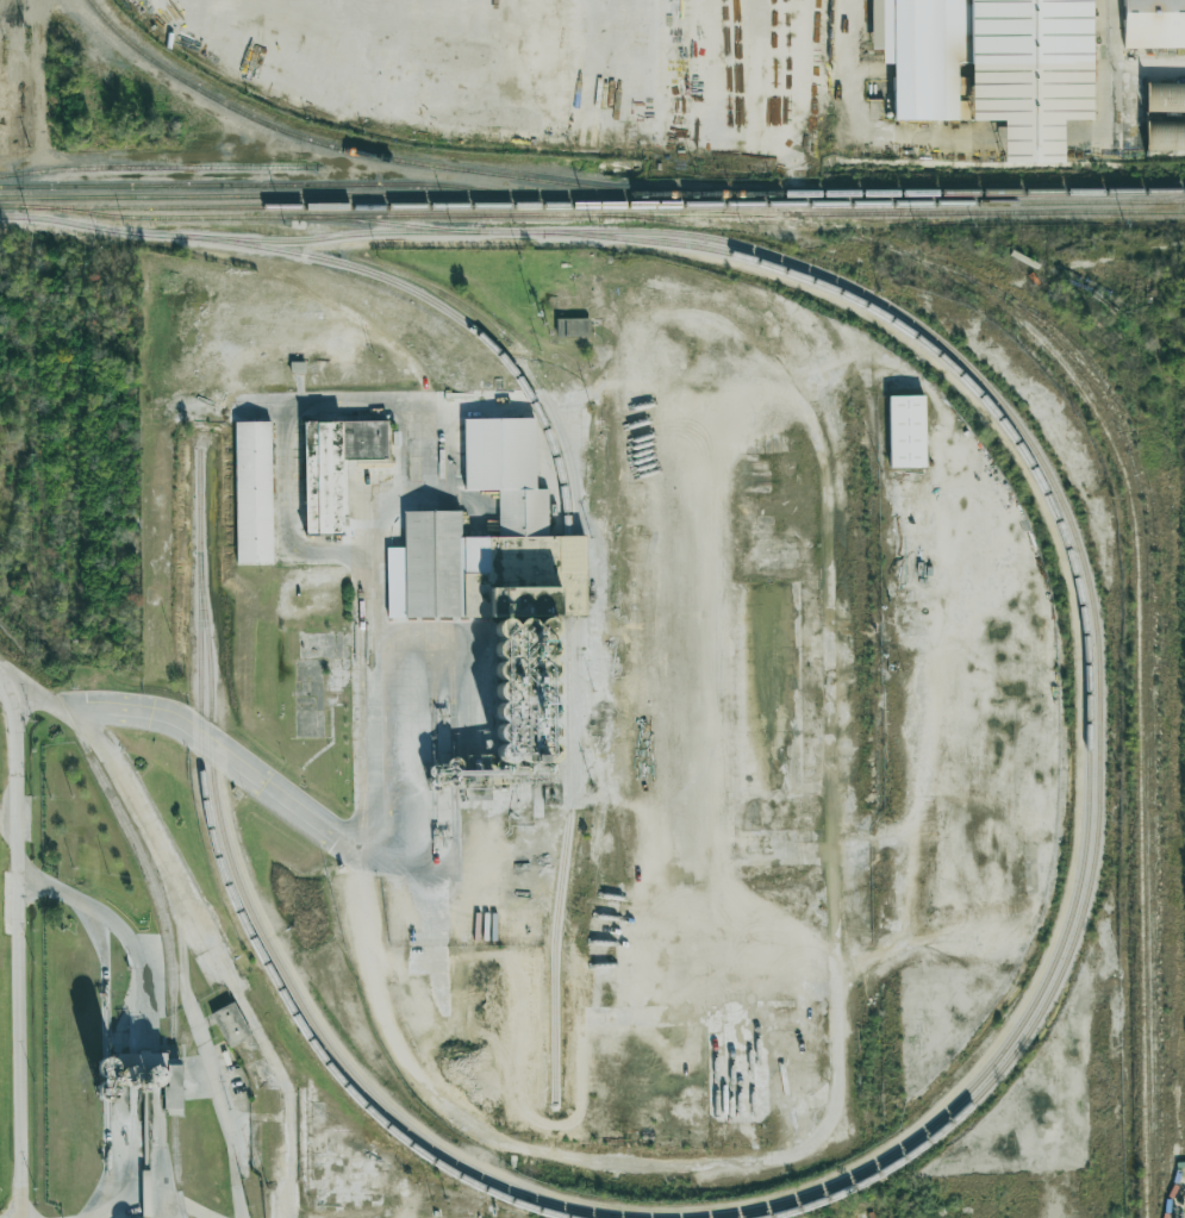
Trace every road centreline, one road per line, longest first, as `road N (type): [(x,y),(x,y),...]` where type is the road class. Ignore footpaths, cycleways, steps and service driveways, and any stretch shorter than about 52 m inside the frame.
road 1 (residential): [(20,1217),(15,735),(0,679)]

